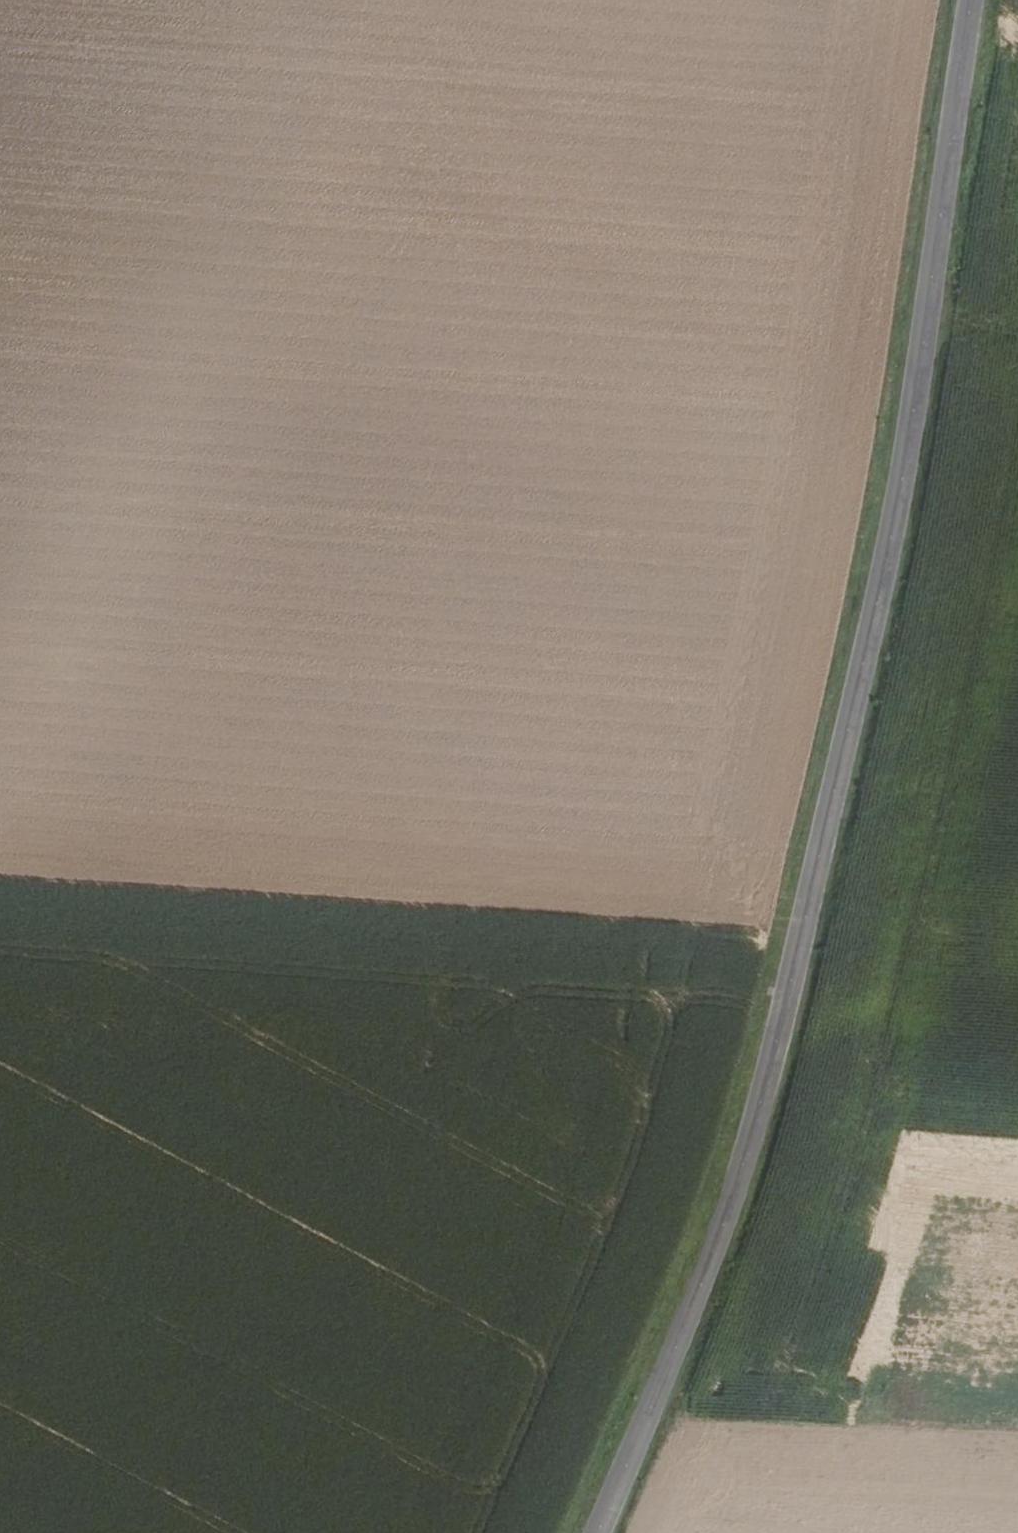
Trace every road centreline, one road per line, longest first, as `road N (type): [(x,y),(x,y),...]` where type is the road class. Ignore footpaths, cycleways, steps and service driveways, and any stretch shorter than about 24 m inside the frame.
road 1 (tertiary): [(971,0),(922,370),(792,978),(744,1165),(597,1532)]

